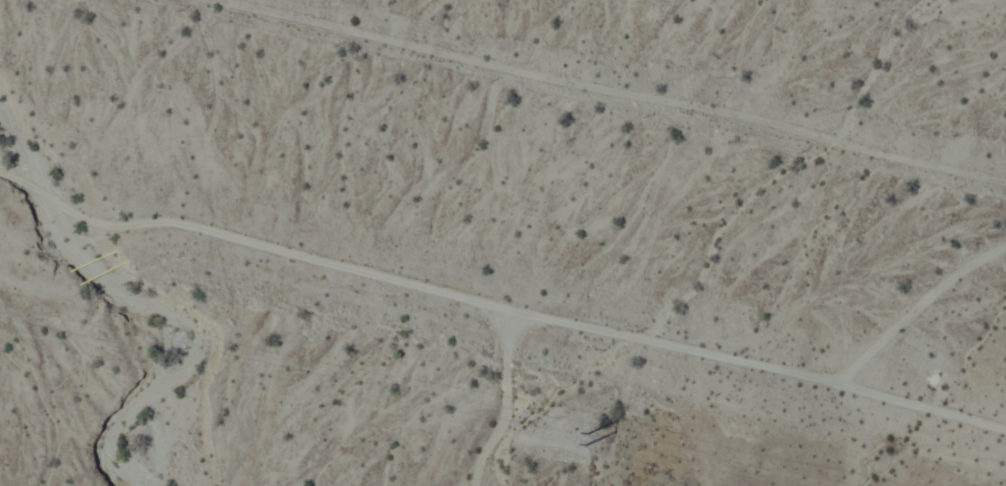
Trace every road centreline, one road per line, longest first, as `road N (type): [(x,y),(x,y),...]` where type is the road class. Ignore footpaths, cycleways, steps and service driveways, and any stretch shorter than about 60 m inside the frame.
road 1 (track): [(0,174),(97,228),(147,224),(215,233),(1005,429)]
road 2 (track): [(208,0),(1005,184)]

